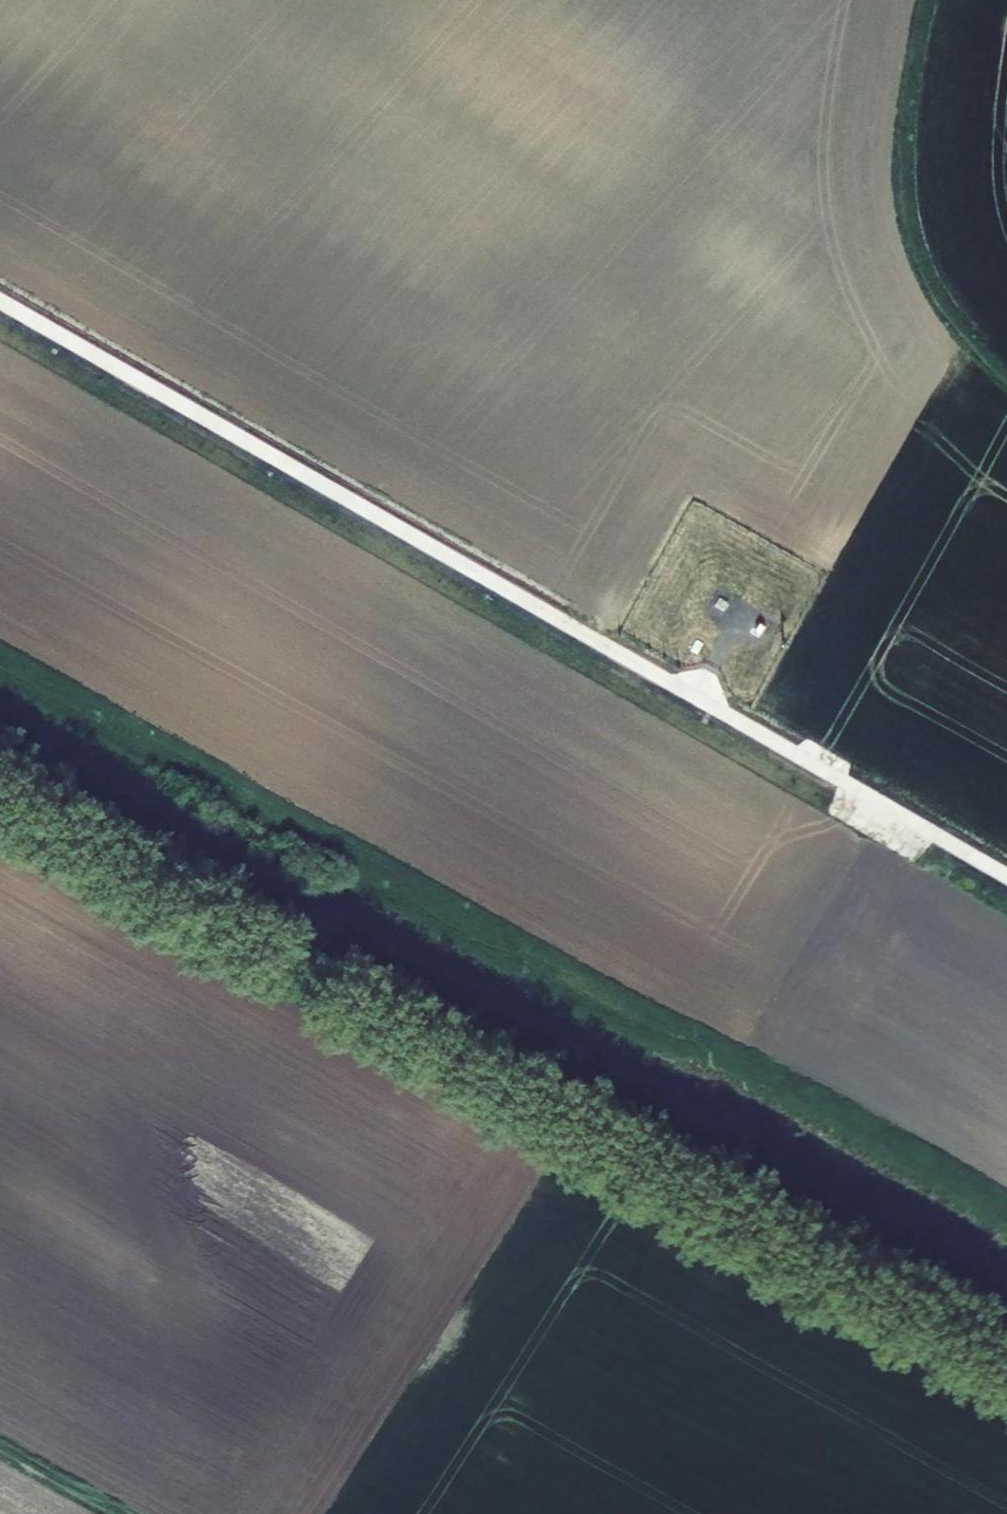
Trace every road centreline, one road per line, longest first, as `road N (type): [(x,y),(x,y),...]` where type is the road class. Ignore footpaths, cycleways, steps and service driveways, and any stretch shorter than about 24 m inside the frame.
road 1 (track): [(1006,876),(0,300)]
road 2 (track): [(0,1442),(128,1513)]

